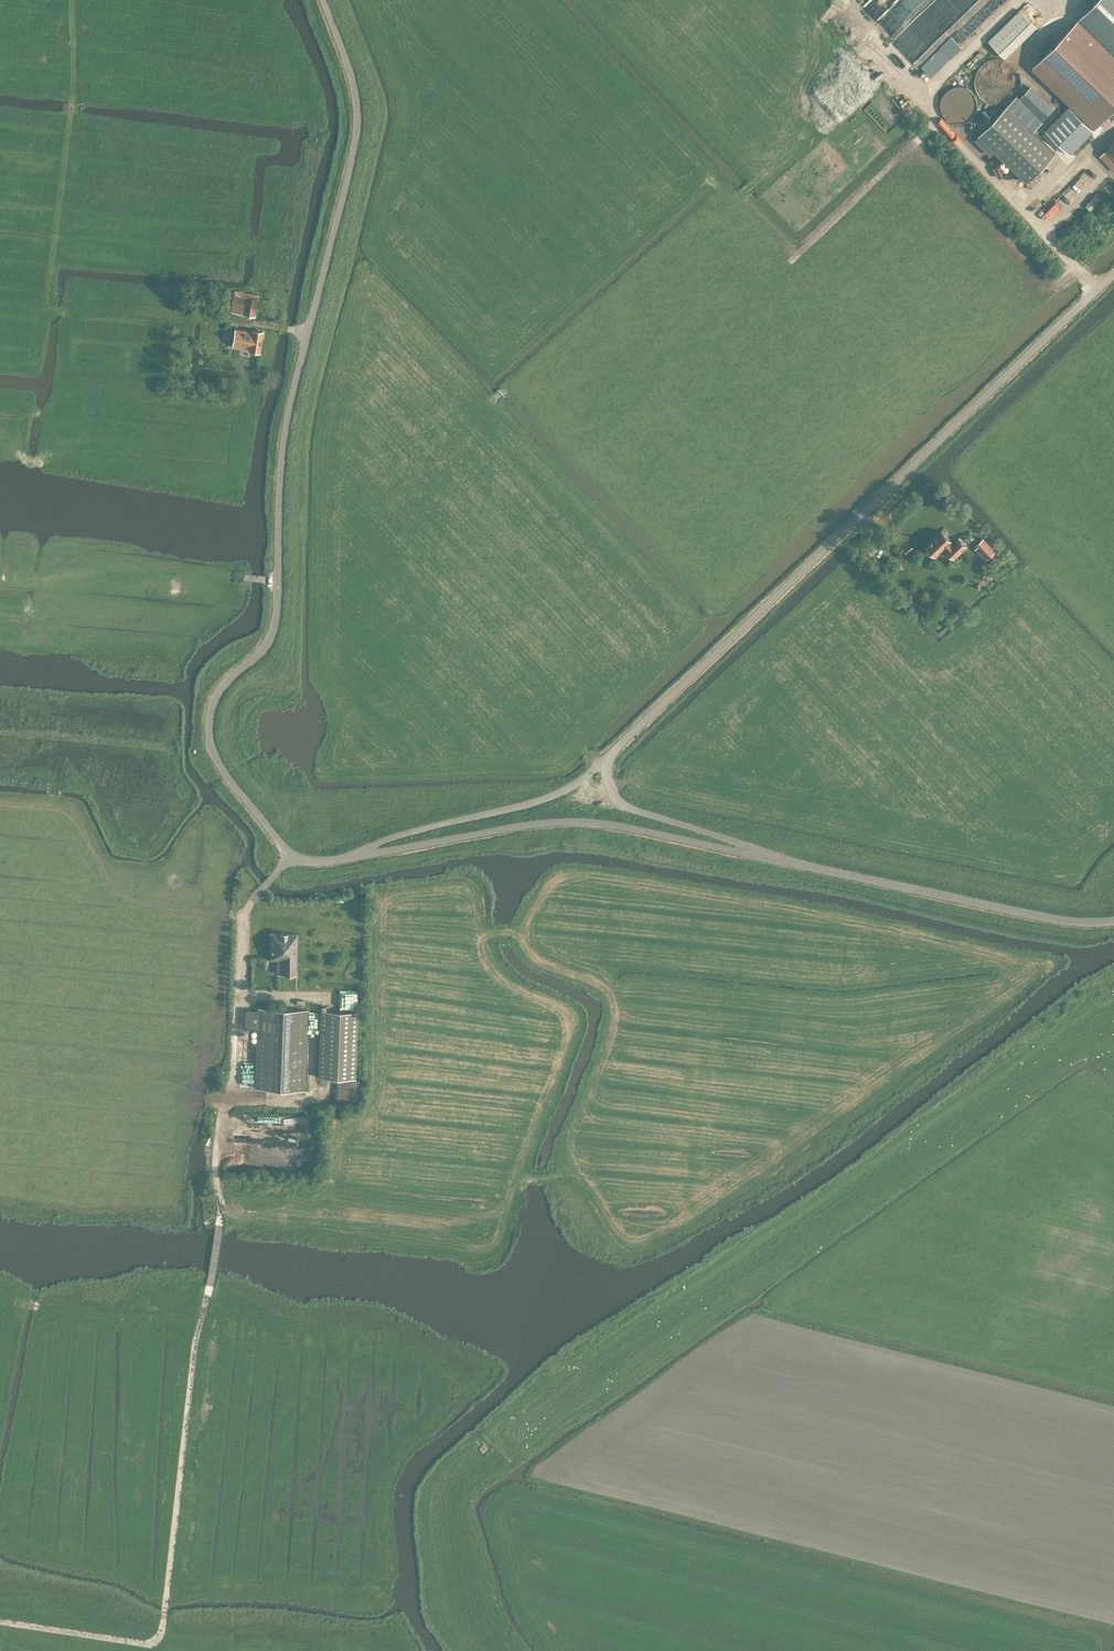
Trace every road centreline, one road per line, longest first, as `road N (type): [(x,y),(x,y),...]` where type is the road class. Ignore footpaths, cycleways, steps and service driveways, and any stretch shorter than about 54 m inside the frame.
road 1 (unclassified): [(352,855),(288,857),(210,743),(219,686),(266,645),(274,627),(285,426),(359,122),(323,0)]
road 2 (unclassified): [(608,756),(1113,272)]
road 3 (track): [(0,1622),(147,1643),(160,1637),(196,1343),(220,1220)]
road 4 (unclassified): [(765,853),(574,822),(352,855)]
road 5 (unclassified): [(765,853),(1073,920),(1113,919)]
road 6 (track): [(47,307),(72,100),(73,0)]
road 7 (track): [(0,801),(68,810),(114,886),(140,903),(242,915)]
road 8 (unclassified): [(352,855),(562,791),(608,756)]
road 9 (track): [(240,999),(240,1055),(221,1119),(220,1220)]
road 10 (unclassified): [(765,853),(619,801),(610,790),(608,756)]
road 11 (track): [(176,315),(308,332)]

